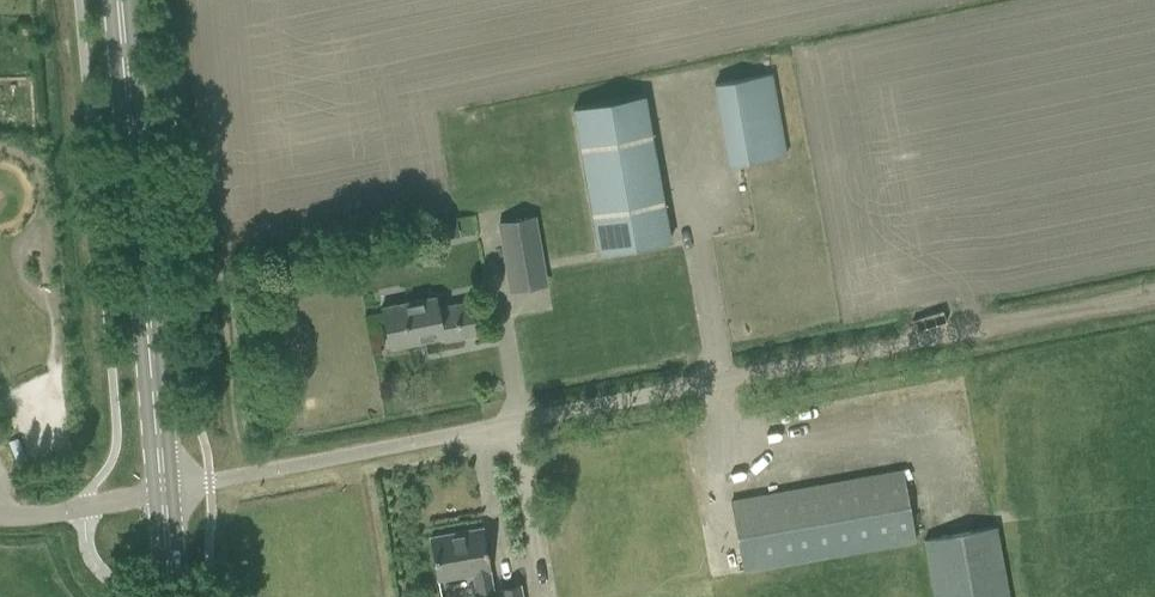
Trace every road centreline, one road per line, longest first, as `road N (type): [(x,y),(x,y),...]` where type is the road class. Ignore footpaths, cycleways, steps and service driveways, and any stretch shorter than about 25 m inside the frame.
road 1 (unclassified): [(165,494),(981,326)]
road 2 (primary): [(165,494),(122,0)]
road 3 (unclassified): [(0,515),(165,494)]

